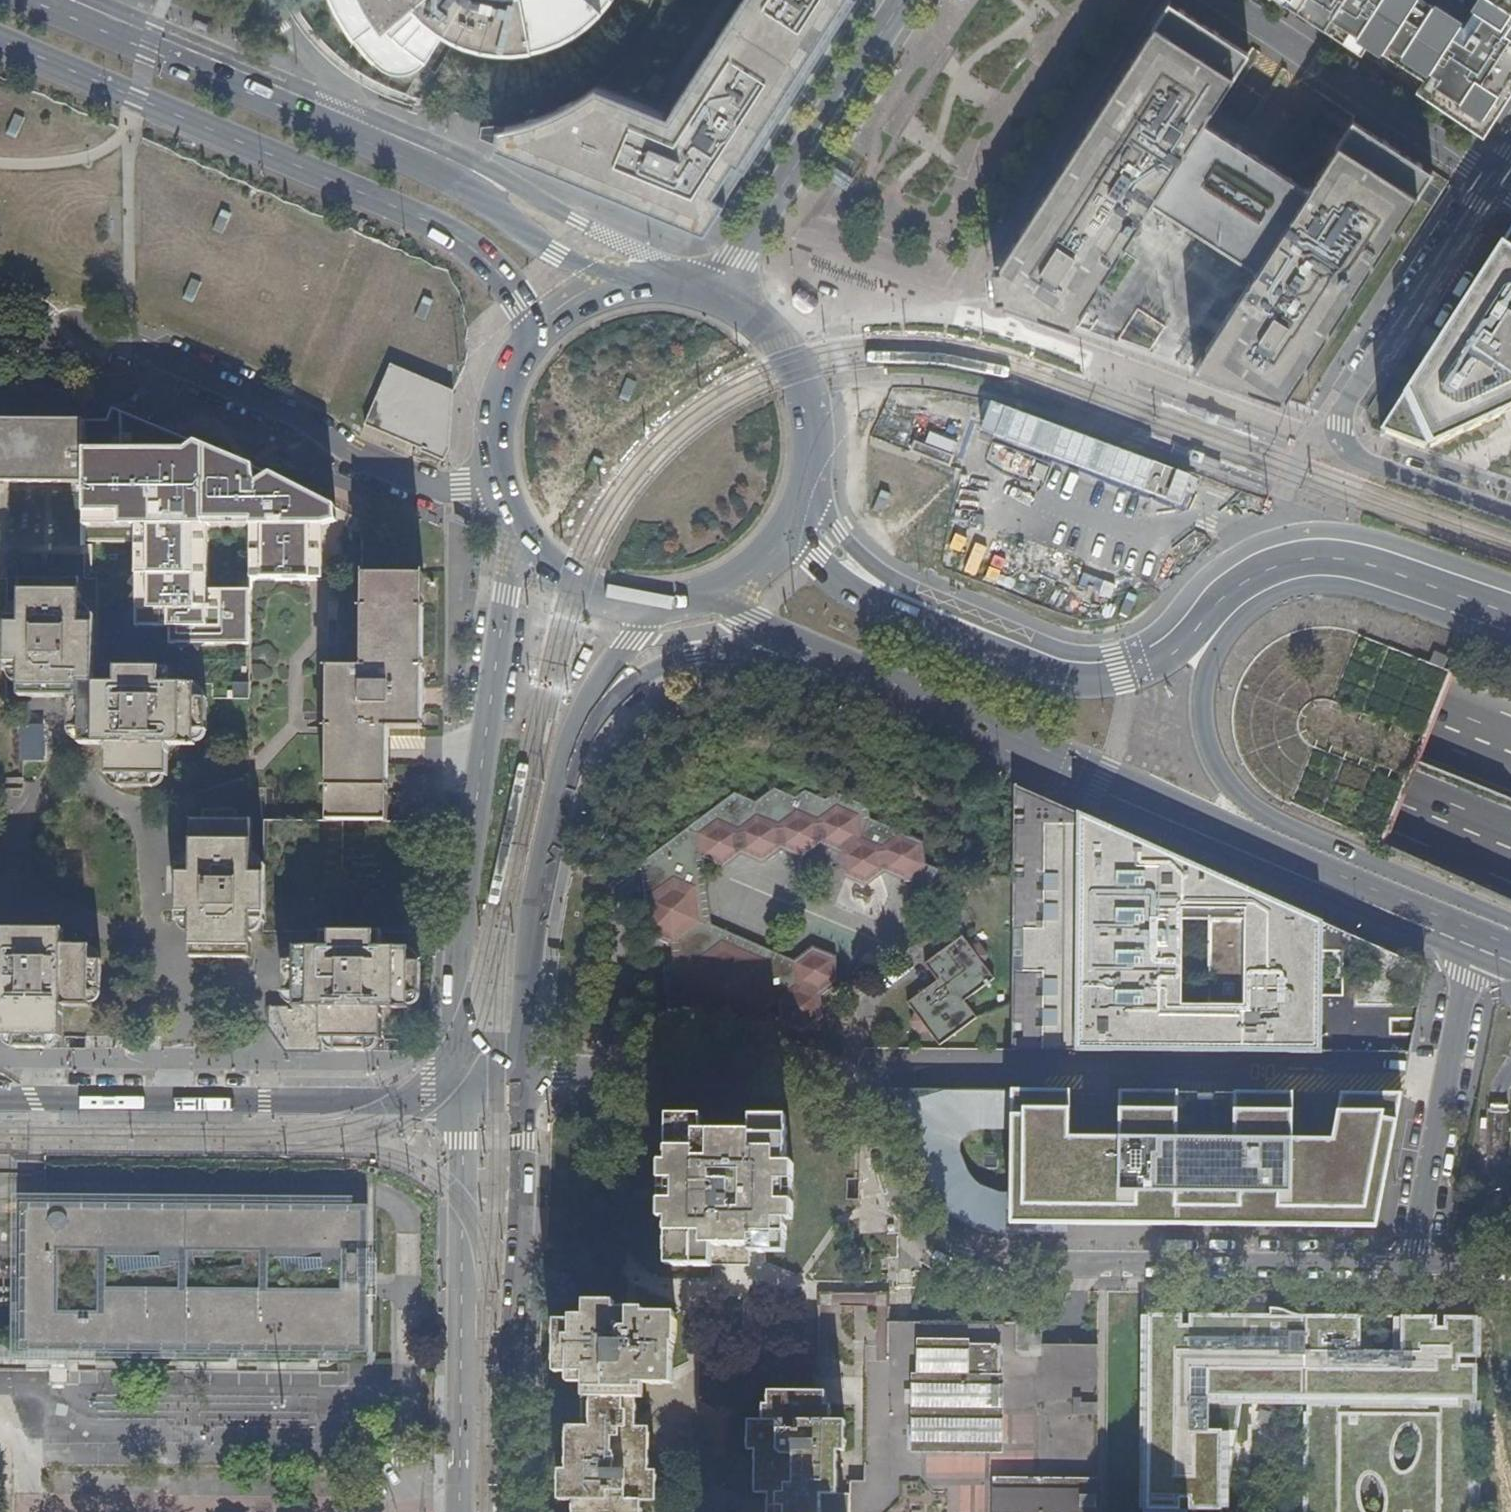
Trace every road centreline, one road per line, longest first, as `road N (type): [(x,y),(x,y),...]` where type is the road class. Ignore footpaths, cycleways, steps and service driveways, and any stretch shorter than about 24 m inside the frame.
road 1 (motorway): [(1510,754),(0,125)]
road 2 (motorway): [(0,229),(293,356),(1510,843)]
road 3 (residential): [(522,1067),(782,1072),(840,1084),(875,1126),(889,1191),(933,1243),(1007,1265),(1416,1269)]
road 4 (primary): [(1484,605),(1351,559),(1300,561),(1230,595),(1158,663),(1085,682),(1038,672),(861,600),(784,537)]
road 5 (primary): [(641,283),(537,245),(468,186),(28,0)]
road 6 (primary): [(0,41),(441,229),(485,260),(520,300),(530,343)]
road 7 (residential): [(515,524),(461,933),(467,1099)]
road 8 (primary): [(1484,605),(1436,616),(1362,590),(1302,586),(1247,615),(1219,646),(1202,689),(1212,758),(1312,868)]
road 9 (primary): [(846,681),(1312,868)]
road 10 (unclassified): [(55,311),(78,334),(124,342),(272,405),(392,471),(502,495)]
road 11 (residential): [(0,1102),(467,1099)]
road 12 (residential): [(508,1511),(522,1067)]
road 13 (residential): [(467,1099),(461,1511)]
road 14 (residential): [(1323,436),(990,322),(967,289)]
road 15 (residential): [(907,0),(713,293)]
road 16 (unclassified): [(1416,1269),(1477,938)]
road 17 (primary): [(565,764),(614,698),(676,661),(750,655),(846,681)]
road 18 (residential): [(1224,0),(1487,177)]
road 19 (residential): [(522,1067),(534,912),(565,764)]
road 20 (residential): [(1323,436),(1487,177)]
road 21 (primary): [(784,537),(811,472),(807,393),(778,339),(713,293)]
road 22 (residential): [(1510,504),(1323,436)]
road 23 (residential): [(565,764),(585,707),(642,626),(673,603)]
road 24 (primary): [(515,524),(550,566),(583,588),(636,605),(673,603)]
road 25 (primary): [(1312,868),(1477,938)]
road 26 (primary): [(696,599),(846,681)]
road 27 (primary): [(530,343),(500,388),(493,456),(502,495)]
road 28 (primary): [(641,283),(588,296),(530,343)]

